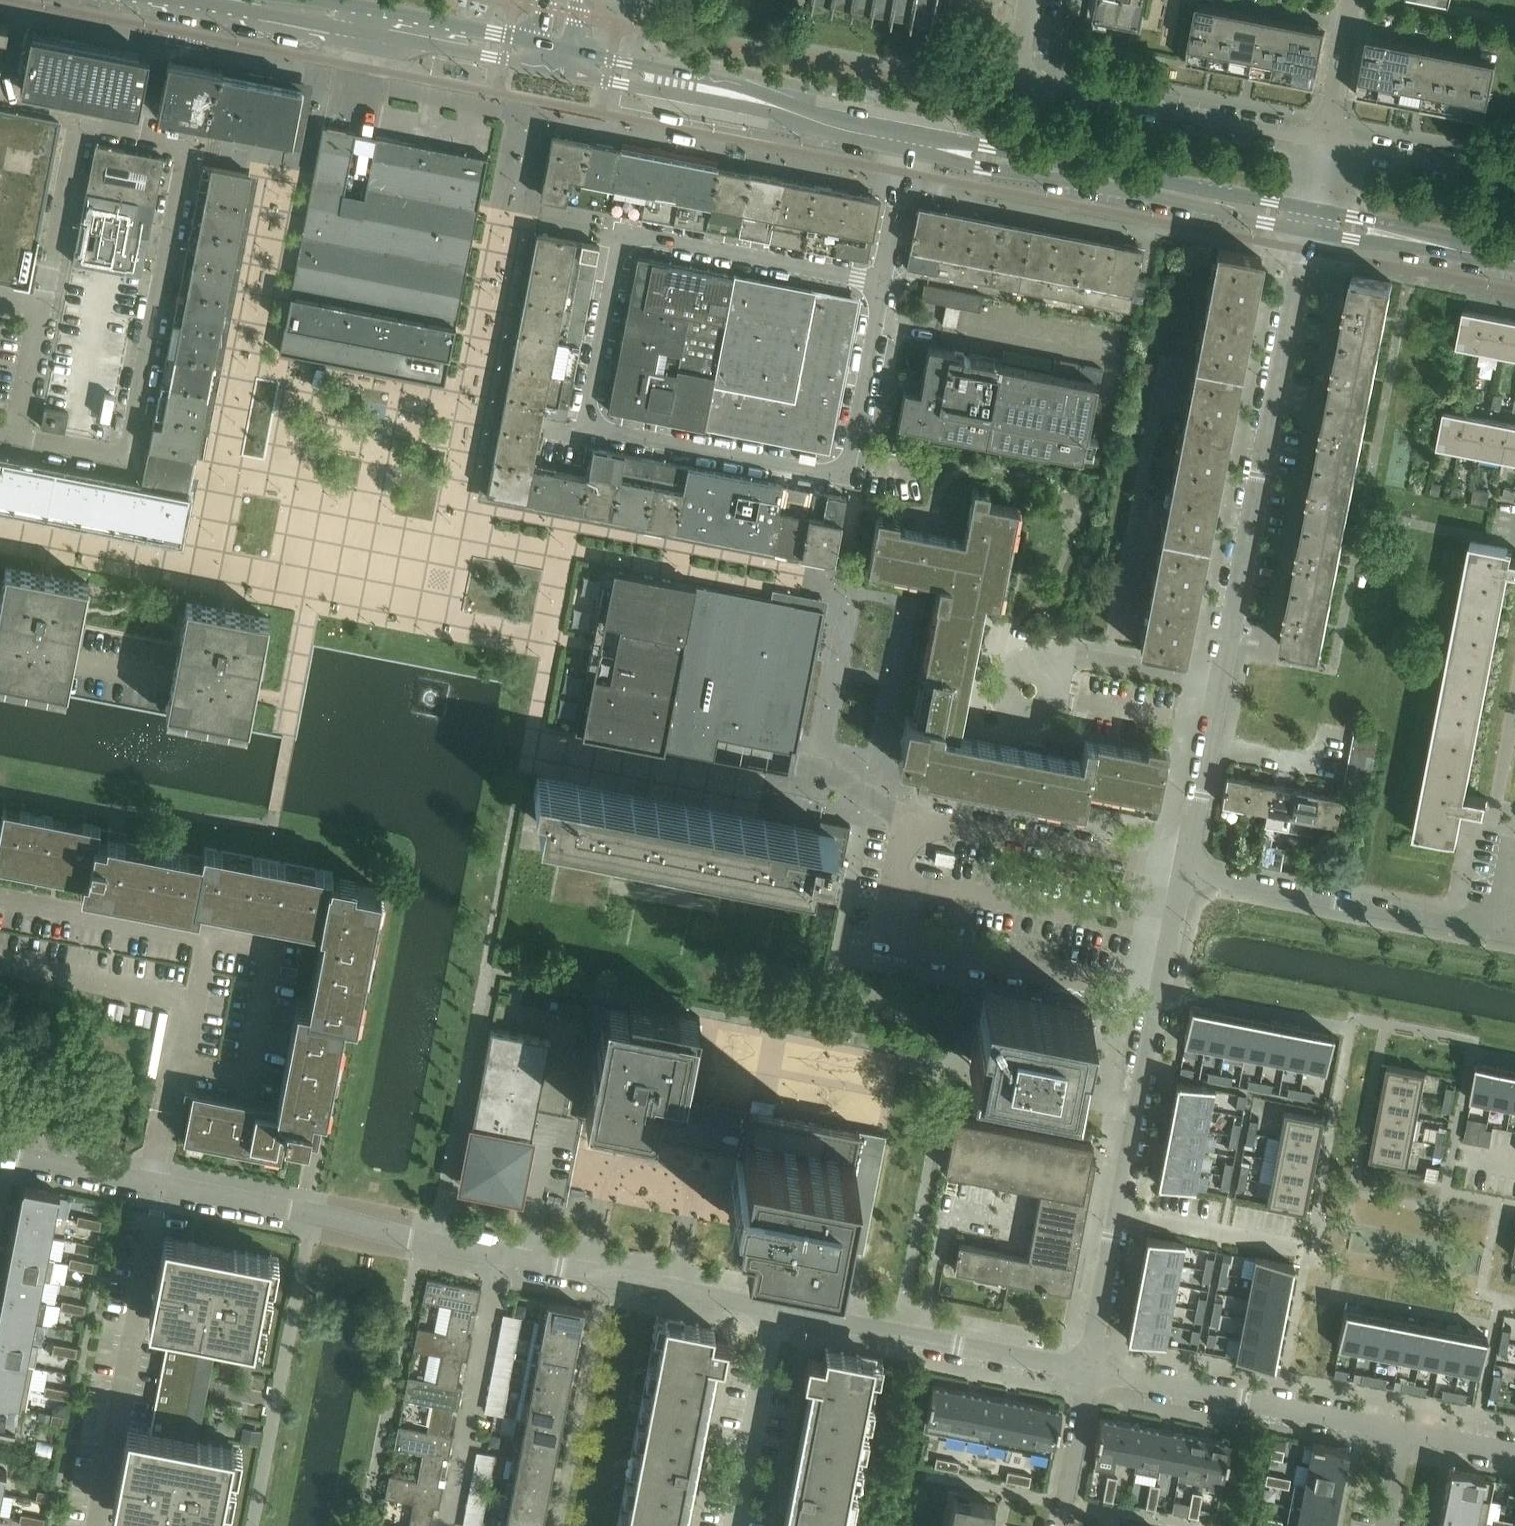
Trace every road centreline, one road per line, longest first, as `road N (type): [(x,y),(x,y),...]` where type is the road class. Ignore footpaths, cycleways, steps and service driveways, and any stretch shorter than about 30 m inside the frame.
road 1 (residential): [(880,281),(623,230),(583,426),(842,475),(877,321)]
road 2 (residential): [(0,1153),(500,1258)]
road 3 (residential): [(1184,876),(1089,1371)]
road 4 (residential): [(1306,232),(1220,684)]
road 5 (residential): [(1325,141),(1000,82),(1016,0)]
road 6 (tertiary): [(1312,208),(910,135)]
road 7 (tertiary): [(907,150),(1306,232)]
road 8 (tertiary): [(177,0),(557,72)]
road 9 (tertiary): [(910,135),(560,47)]
road 10 (tertiary): [(557,72),(907,150)]
road 11 (residential): [(1514,935),(1184,876)]
road 12 (residential): [(769,1310),(1089,1371)]
road 13 (residential): [(1089,1371),(1404,1432)]
road 14 (tertiary): [(560,47),(283,0)]
road 15 (residential): [(500,1258),(769,1310)]
road 16 (residential): [(449,1525),(500,1258)]
road 17 (residential): [(731,1525),(769,1310)]
road 18 (residential): [(1030,692),(1070,657),(1220,684)]
road 19 (residential): [(1220,684),(1184,876)]
road 20 (residential): [(1514,179),(1325,141)]
road 21 (tertiary): [(1306,232),(1470,252)]
road 22 (tertiary): [(1470,252),(1312,208)]
road 23 (residential): [(1089,1371),(1059,1525)]
road 24 (residential): [(1353,0),(1325,141)]
road 25 (residential): [(907,150),(880,281)]

